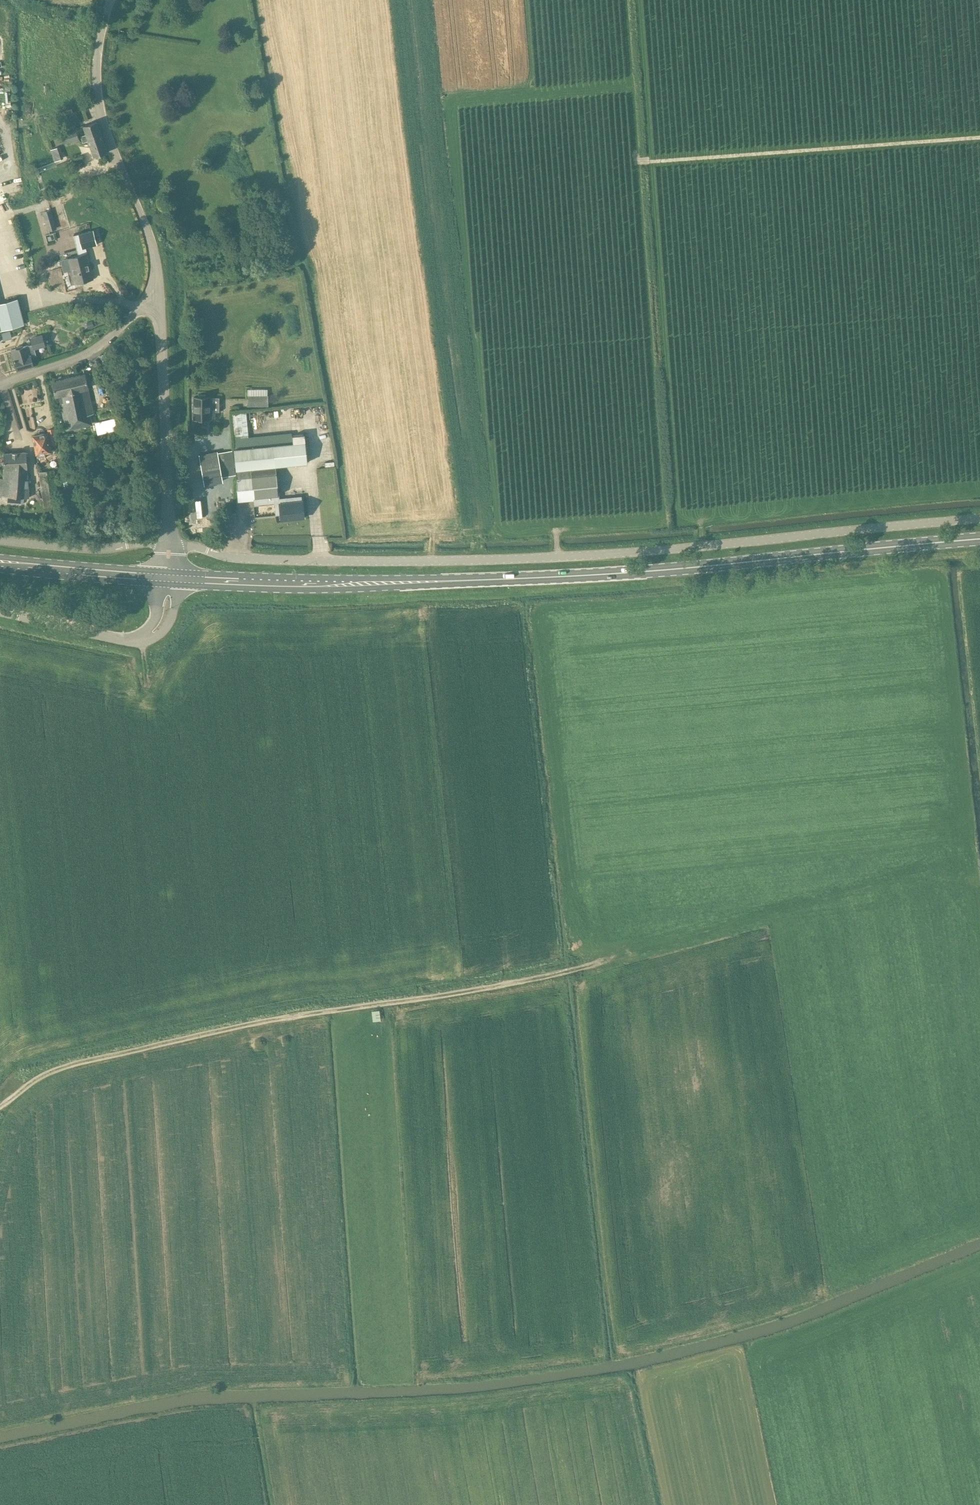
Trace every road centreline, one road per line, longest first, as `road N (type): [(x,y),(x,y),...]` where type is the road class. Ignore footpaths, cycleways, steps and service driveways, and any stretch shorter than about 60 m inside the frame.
road 1 (unclassified): [(169,543),(234,558),(457,562),(979,517)]
road 2 (primary): [(178,578),(459,583),(979,541)]
road 3 (track): [(0,1106),(66,1066),(266,1022),(570,971)]
road 4 (unclassified): [(159,301),(142,219),(97,109),(100,34),(111,0)]
road 5 (unclassified): [(169,543),(159,301)]
road 6 (residential): [(0,385),(85,356),(159,301)]
road 7 (unclassified): [(169,543),(105,549),(0,540)]
road 8 (primary): [(0,562),(158,577)]
road 9 (unclassified): [(0,612),(139,638)]

